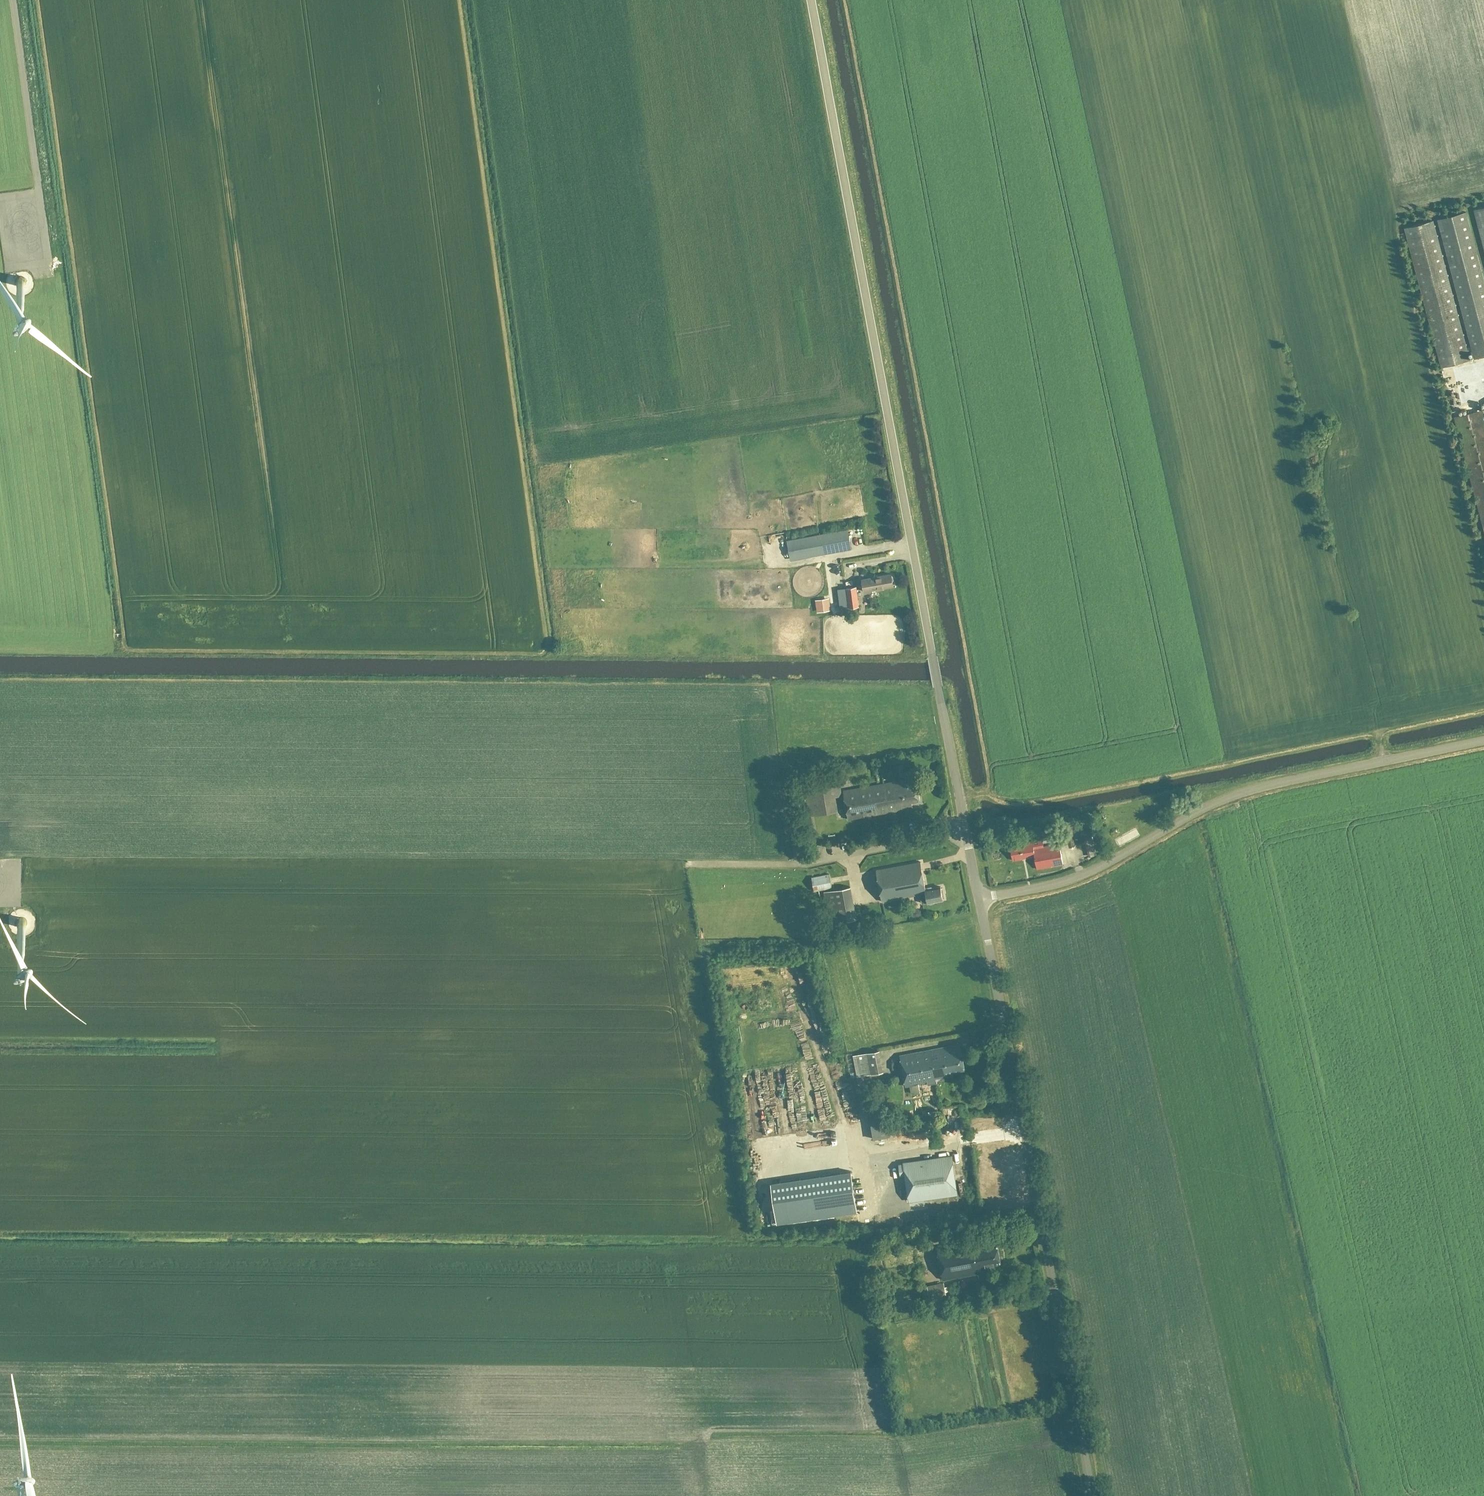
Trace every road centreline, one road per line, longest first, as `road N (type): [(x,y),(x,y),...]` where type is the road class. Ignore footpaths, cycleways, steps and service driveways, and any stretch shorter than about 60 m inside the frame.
road 1 (unclassified): [(979,899),(810,0)]
road 2 (unclassified): [(1091,1495),(979,899)]
road 3 (unclassified): [(979,899),(1081,877),(1236,795),(1483,741)]

